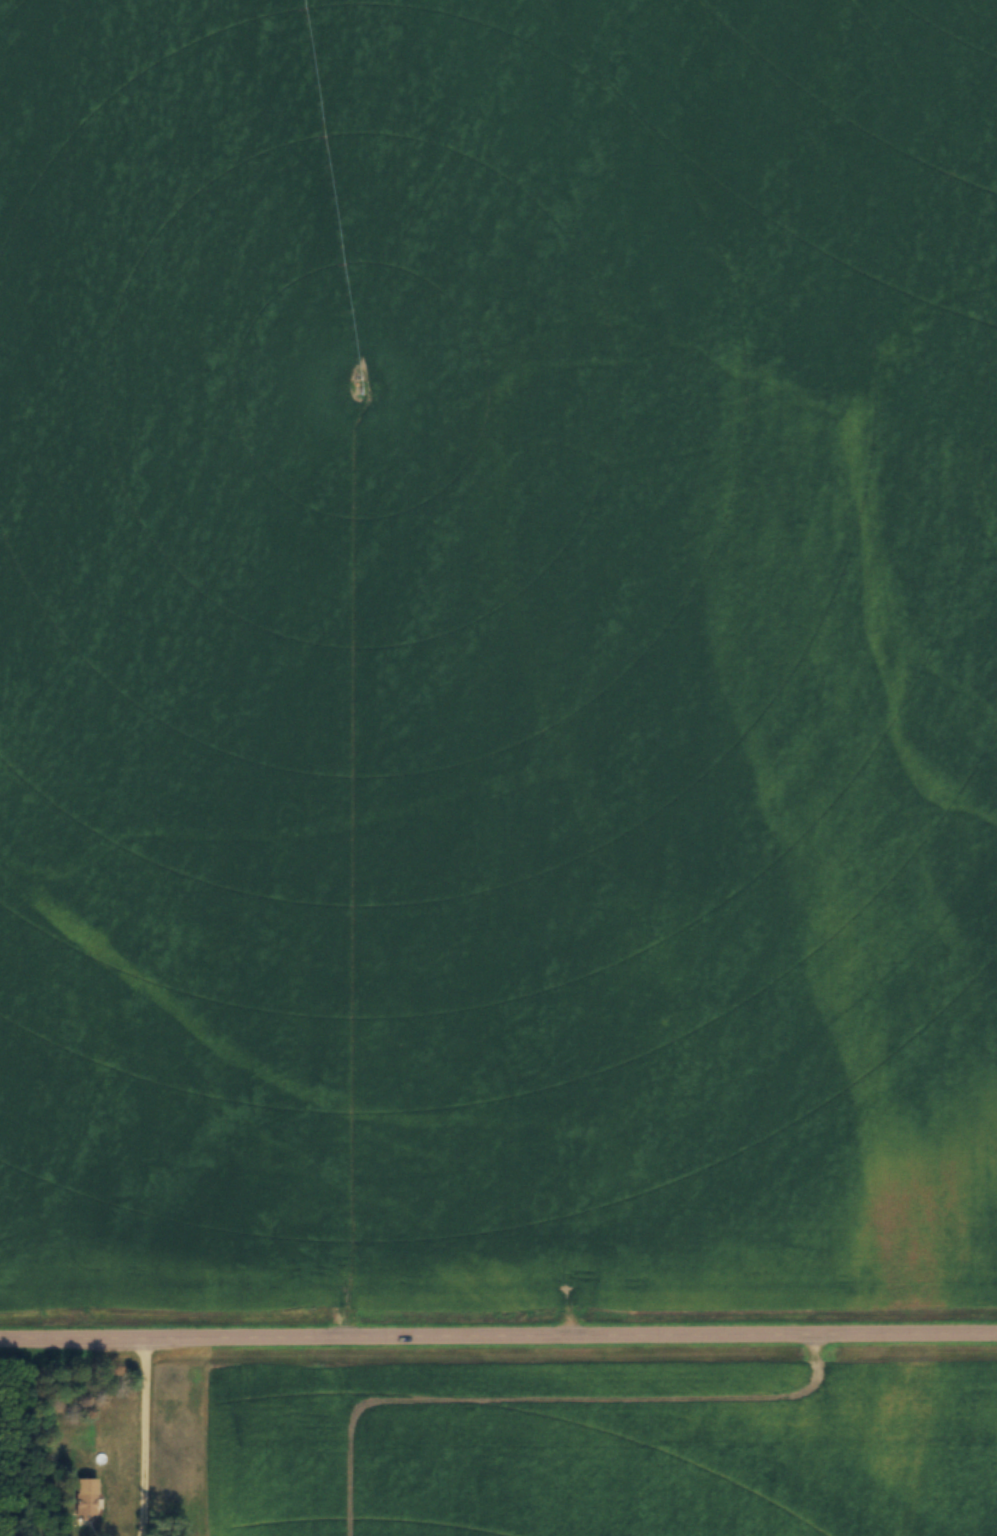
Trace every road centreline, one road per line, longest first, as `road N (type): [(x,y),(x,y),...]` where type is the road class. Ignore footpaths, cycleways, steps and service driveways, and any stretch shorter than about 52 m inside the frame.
road 1 (tertiary): [(996,1335),(0,1342)]

